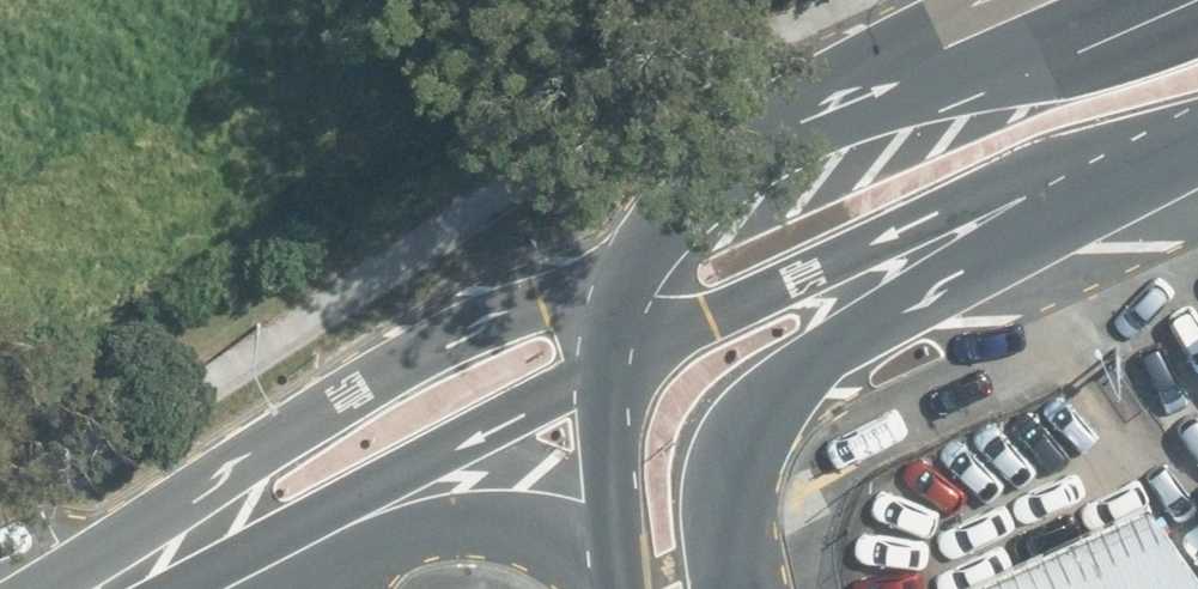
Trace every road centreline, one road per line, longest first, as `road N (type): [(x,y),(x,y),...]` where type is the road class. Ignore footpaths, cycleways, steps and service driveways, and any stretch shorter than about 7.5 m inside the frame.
road 1 (unclassified): [(73,588),(242,447),(578,241)]
road 2 (secondary): [(1078,165),(776,390),(732,463),(702,588)]
road 3 (unclassified): [(633,361),(142,588)]
road 4 (secondary): [(1078,165),(633,361)]
road 5 (secondary): [(578,241),(773,138),(993,54)]
road 6 (secondary): [(670,588),(633,361)]
road 7 (secondary): [(993,54),(1162,0)]
road 8 (secondary): [(1197,100),(1078,165)]
road 9 (secondary): [(633,361),(578,241)]

